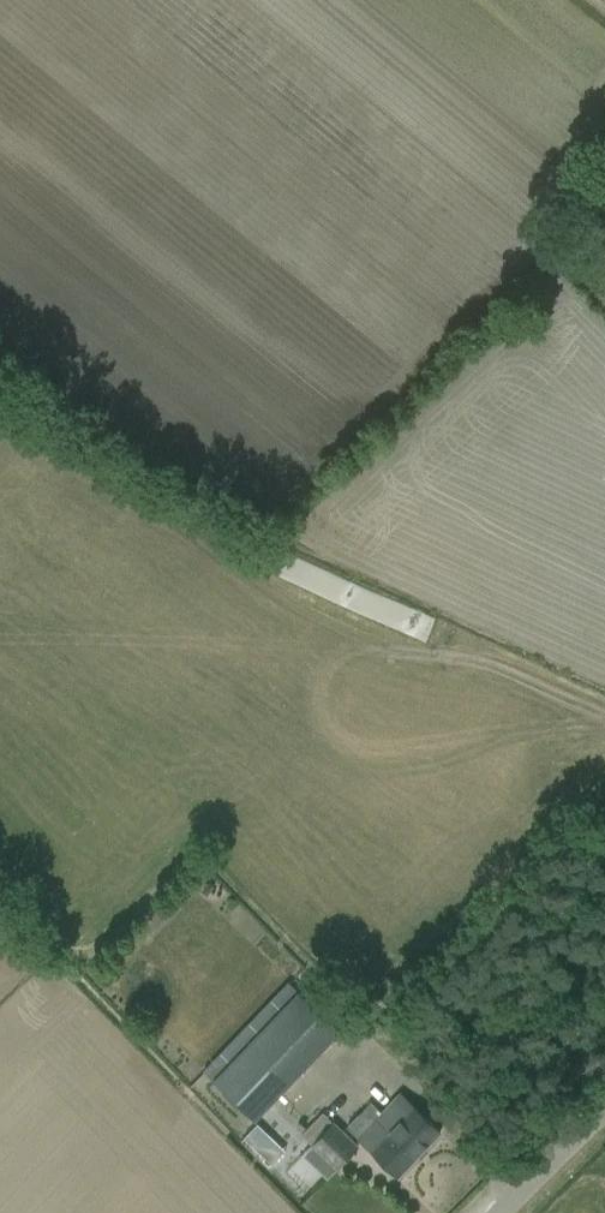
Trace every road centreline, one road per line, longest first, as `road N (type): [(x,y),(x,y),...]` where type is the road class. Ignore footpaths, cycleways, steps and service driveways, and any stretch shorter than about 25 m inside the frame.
road 1 (unclassified): [(500,1212),(604,1106)]

